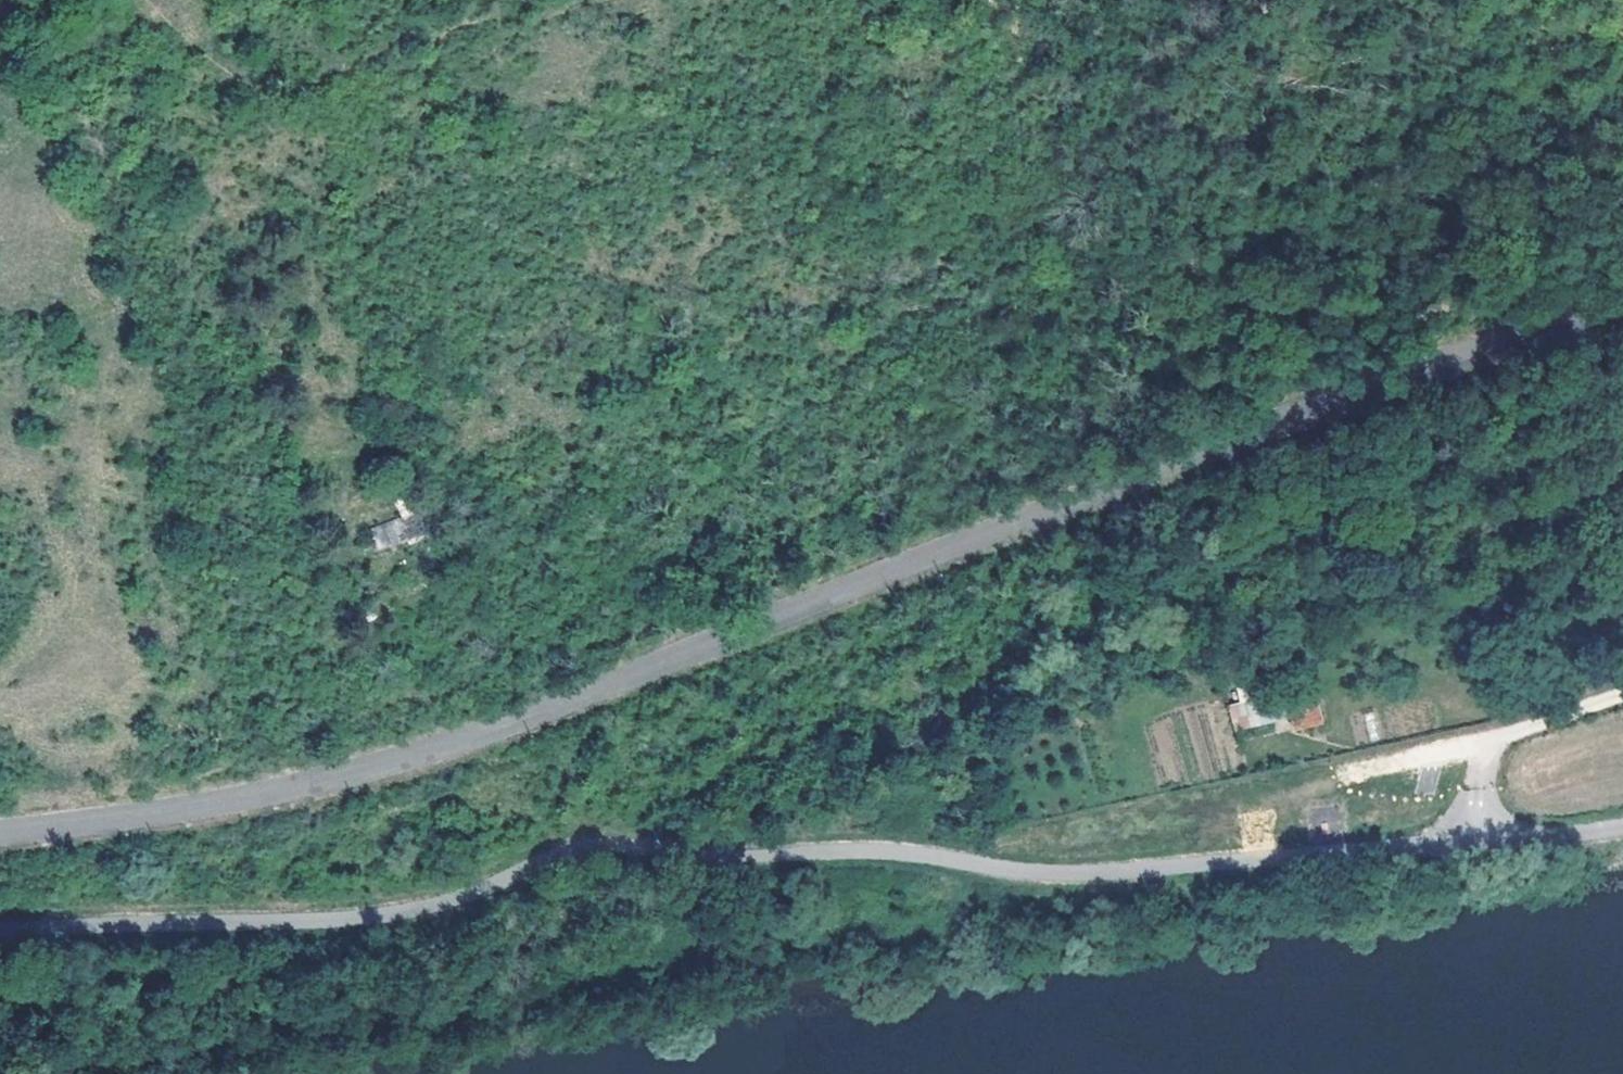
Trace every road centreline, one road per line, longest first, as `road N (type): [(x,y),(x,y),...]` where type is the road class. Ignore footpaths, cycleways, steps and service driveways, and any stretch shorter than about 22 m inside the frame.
road 1 (tertiary): [(1622,308),(1469,356),(410,757),(232,802),(0,833)]
road 2 (track): [(1484,742),(1334,778)]
road 3 (track): [(1622,695),(1484,742)]

